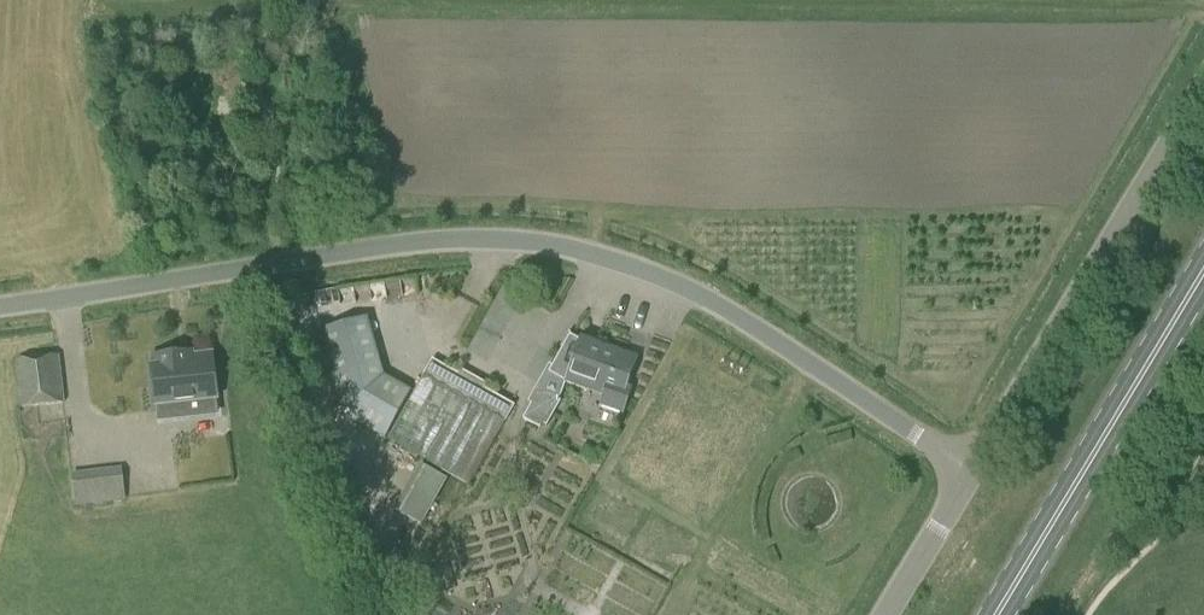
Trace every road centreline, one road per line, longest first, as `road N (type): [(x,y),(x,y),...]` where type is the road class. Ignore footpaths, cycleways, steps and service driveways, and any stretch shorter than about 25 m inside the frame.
road 1 (unclassified): [(0,304),(458,237),(581,247),(705,296),(971,471)]
road 2 (unclassified): [(971,471),(1203,87)]
road 3 (primary): [(996,614),(1203,271)]
road 4 (unclassified): [(883,614),(971,471)]

